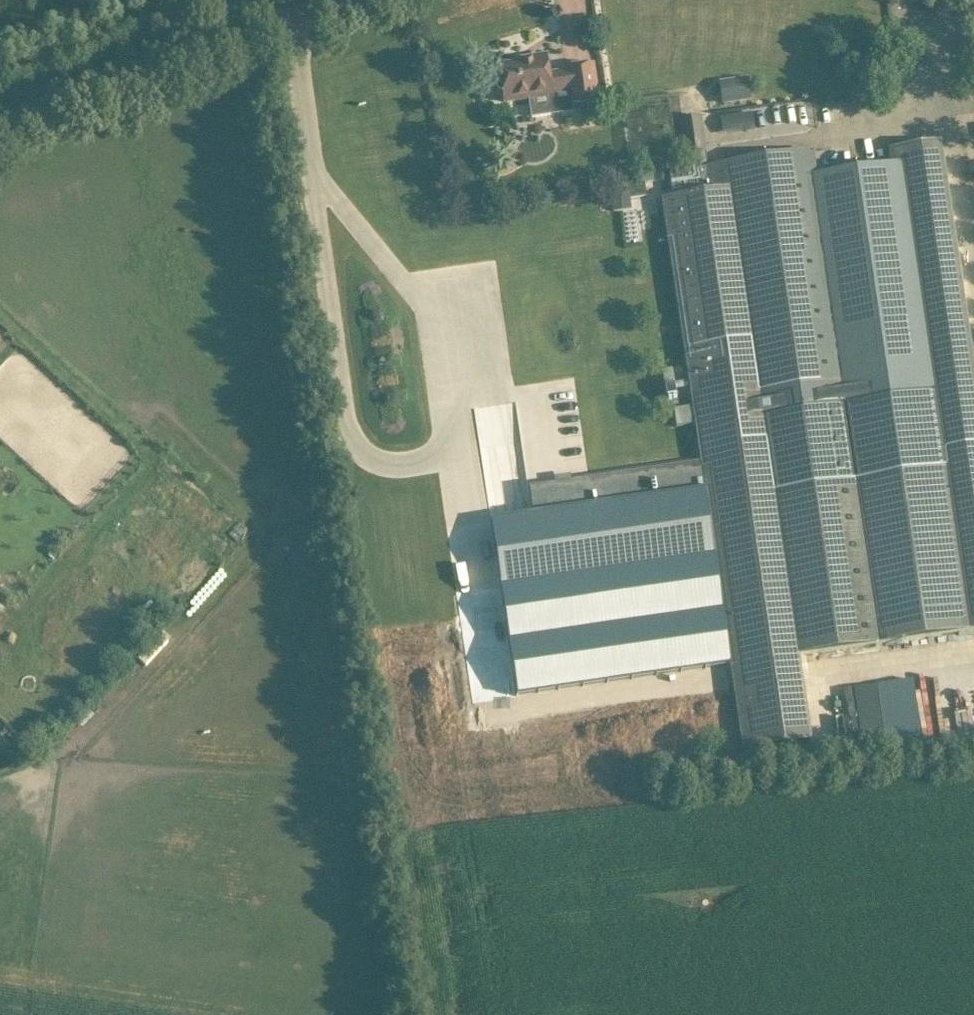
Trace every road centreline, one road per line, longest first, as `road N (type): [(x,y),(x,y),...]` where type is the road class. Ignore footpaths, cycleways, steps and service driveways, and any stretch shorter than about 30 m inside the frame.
road 1 (unclassified): [(347,0),(0,124)]

